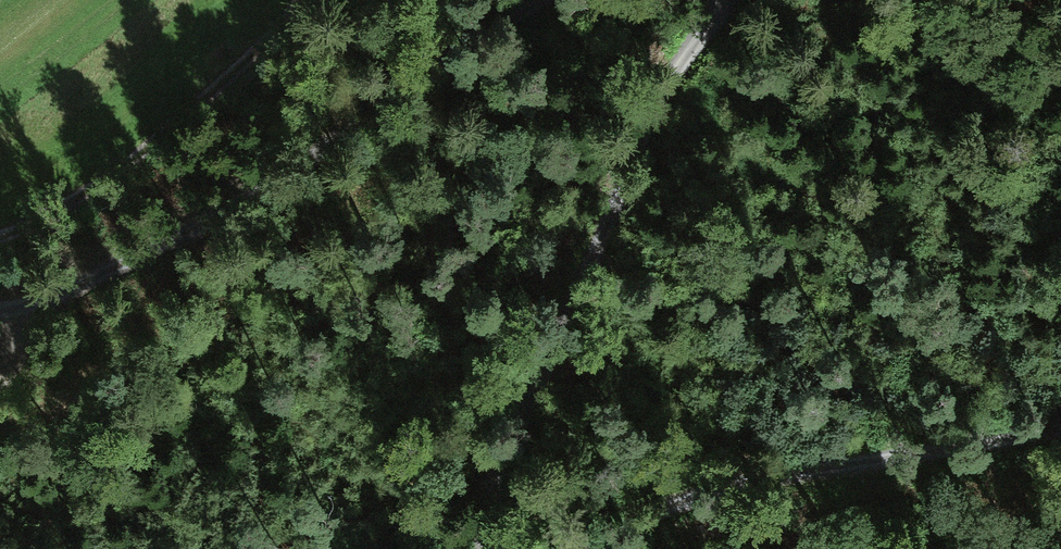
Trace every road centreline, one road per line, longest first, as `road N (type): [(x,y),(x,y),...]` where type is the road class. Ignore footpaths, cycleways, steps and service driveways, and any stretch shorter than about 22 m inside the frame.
road 1 (track): [(22,318),(428,111),(549,0)]
road 2 (track): [(722,0),(636,129),(497,506),(493,548)]
road 3 (track): [(605,548),(827,462),(1060,426)]

